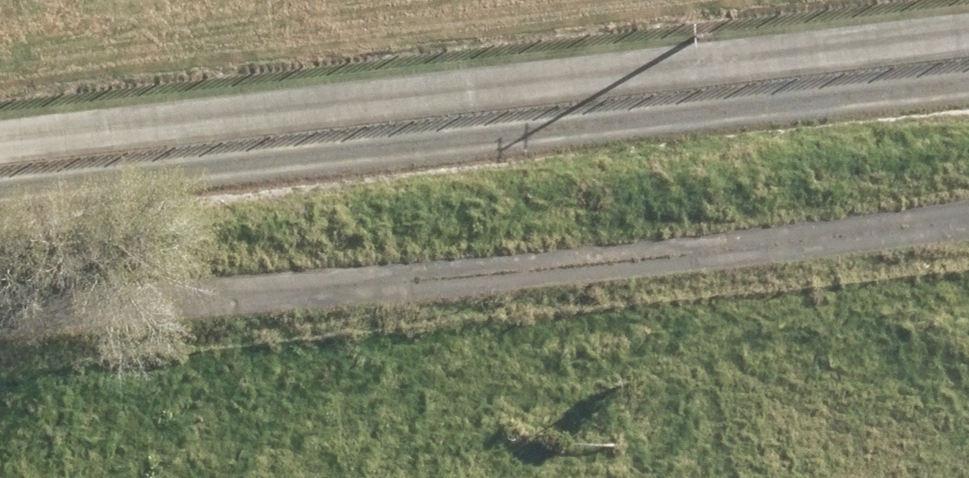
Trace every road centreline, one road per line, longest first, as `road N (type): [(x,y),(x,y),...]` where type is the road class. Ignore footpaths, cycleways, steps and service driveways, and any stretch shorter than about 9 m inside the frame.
road 1 (track): [(968,40),(0,146)]
road 2 (track): [(968,94),(0,200)]
road 3 (track): [(0,337),(968,238)]

